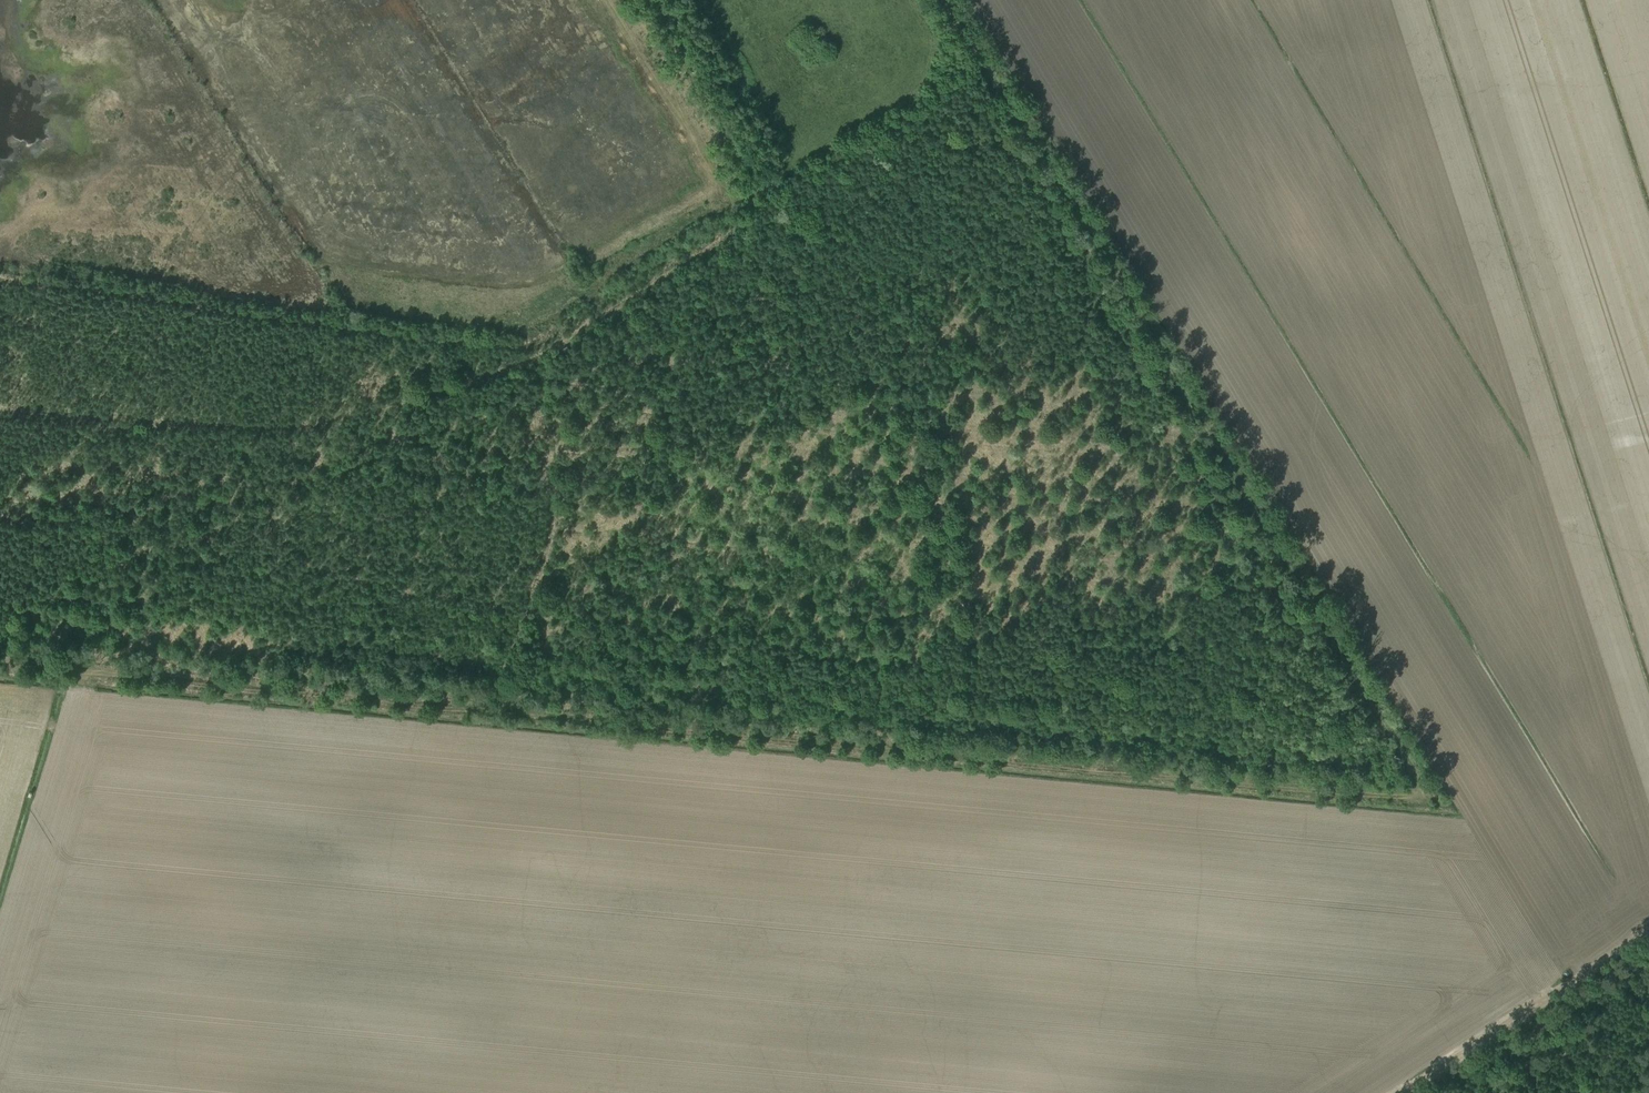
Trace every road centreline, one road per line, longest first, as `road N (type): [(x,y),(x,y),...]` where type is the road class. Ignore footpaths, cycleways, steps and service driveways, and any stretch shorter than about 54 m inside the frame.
road 1 (track): [(1,663),(1441,812)]
road 2 (track): [(1648,928),(1400,1092)]

